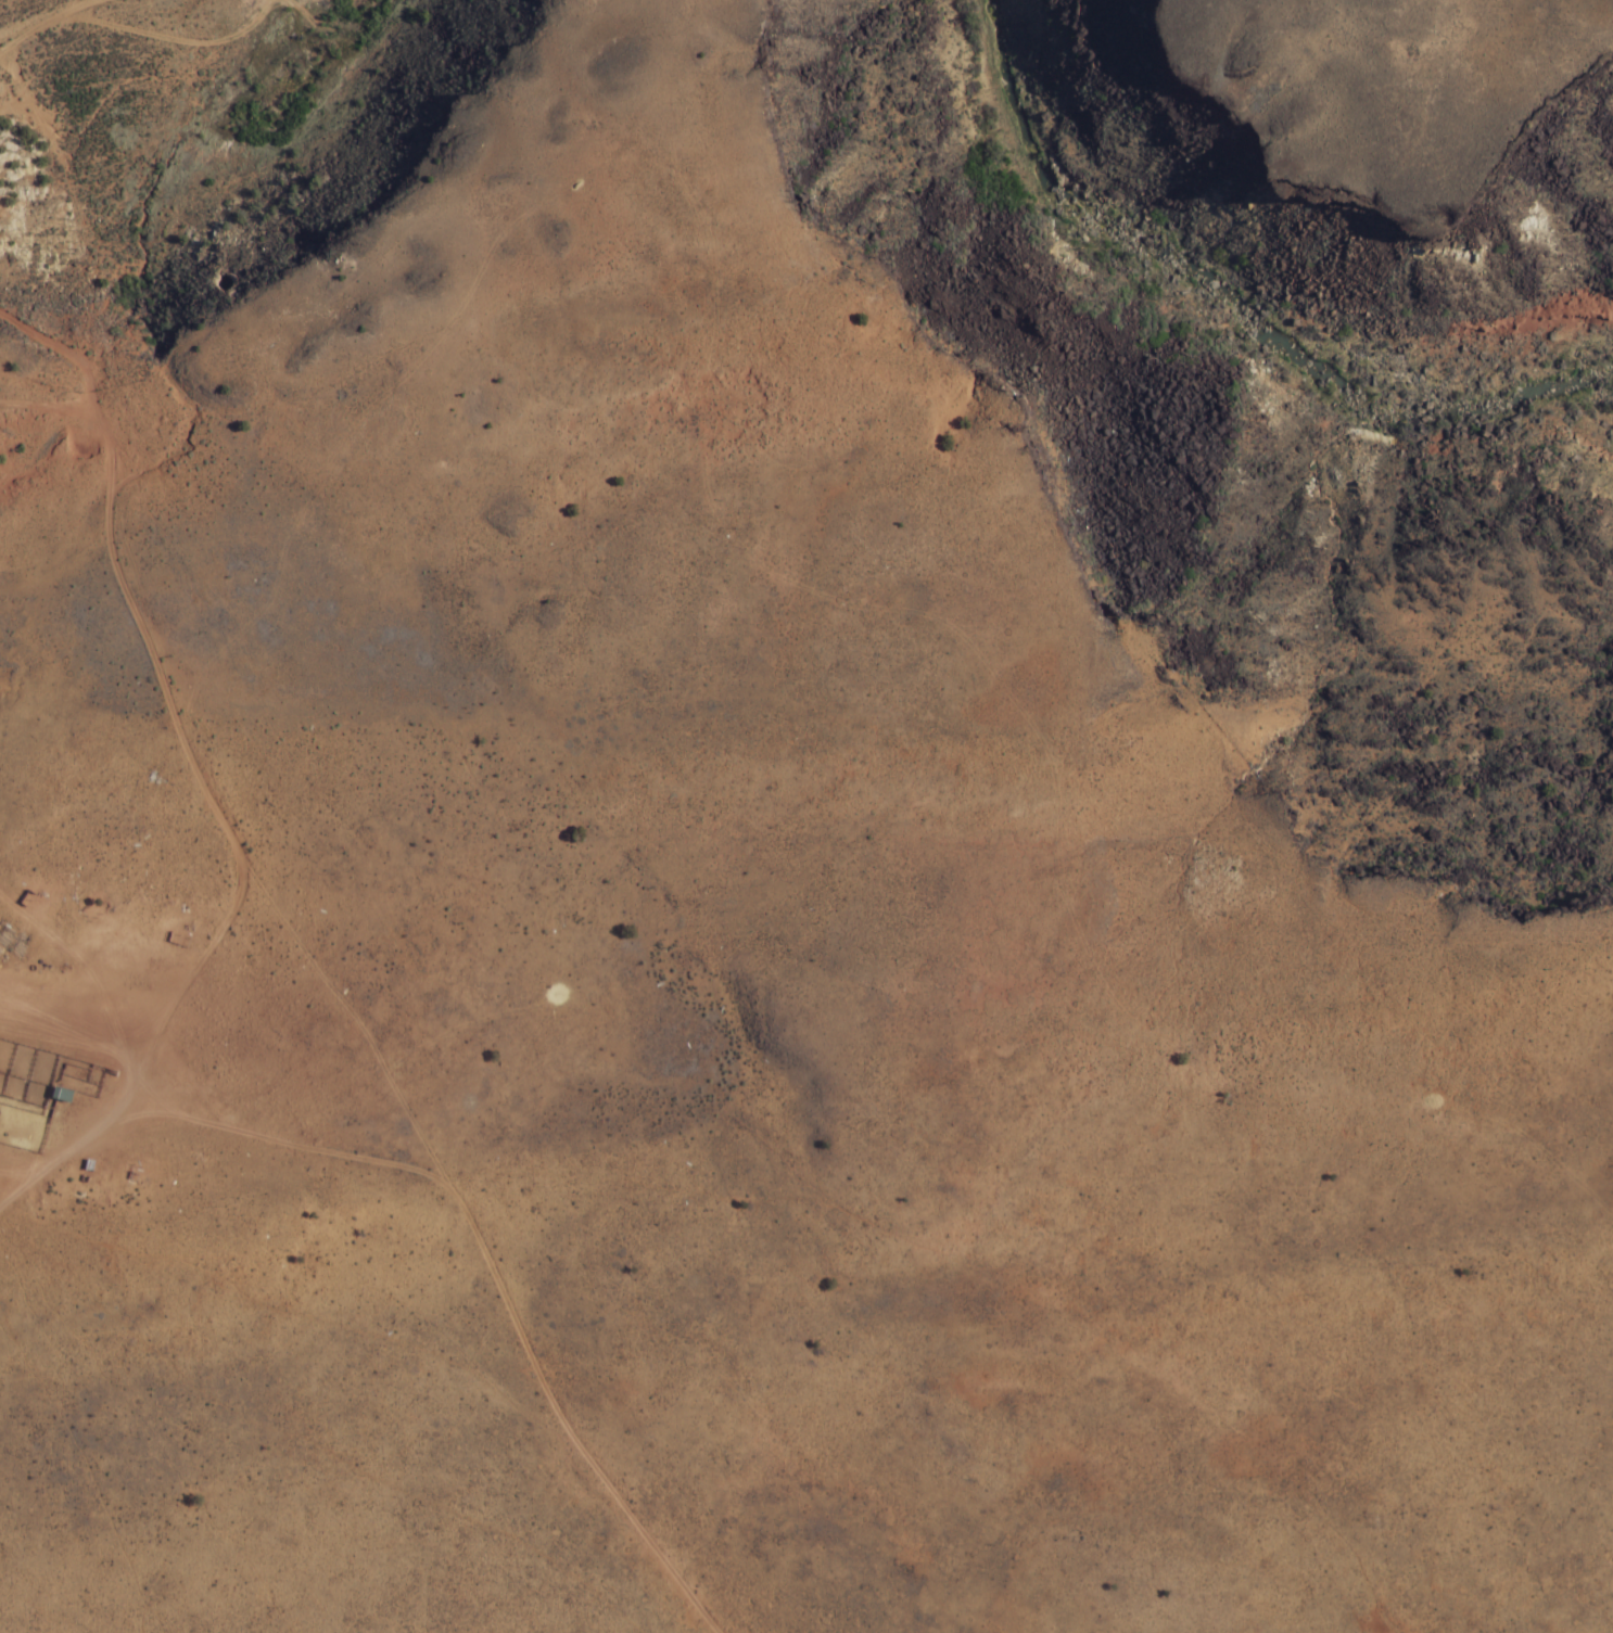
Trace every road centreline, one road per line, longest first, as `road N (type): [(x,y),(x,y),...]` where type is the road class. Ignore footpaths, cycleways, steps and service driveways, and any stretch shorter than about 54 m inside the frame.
road 1 (track): [(0,1205),(104,1117),(132,1070),(151,1058),(174,1005),(233,915),(241,876),(238,841),(112,544),(109,398),(89,366),(0,304)]

